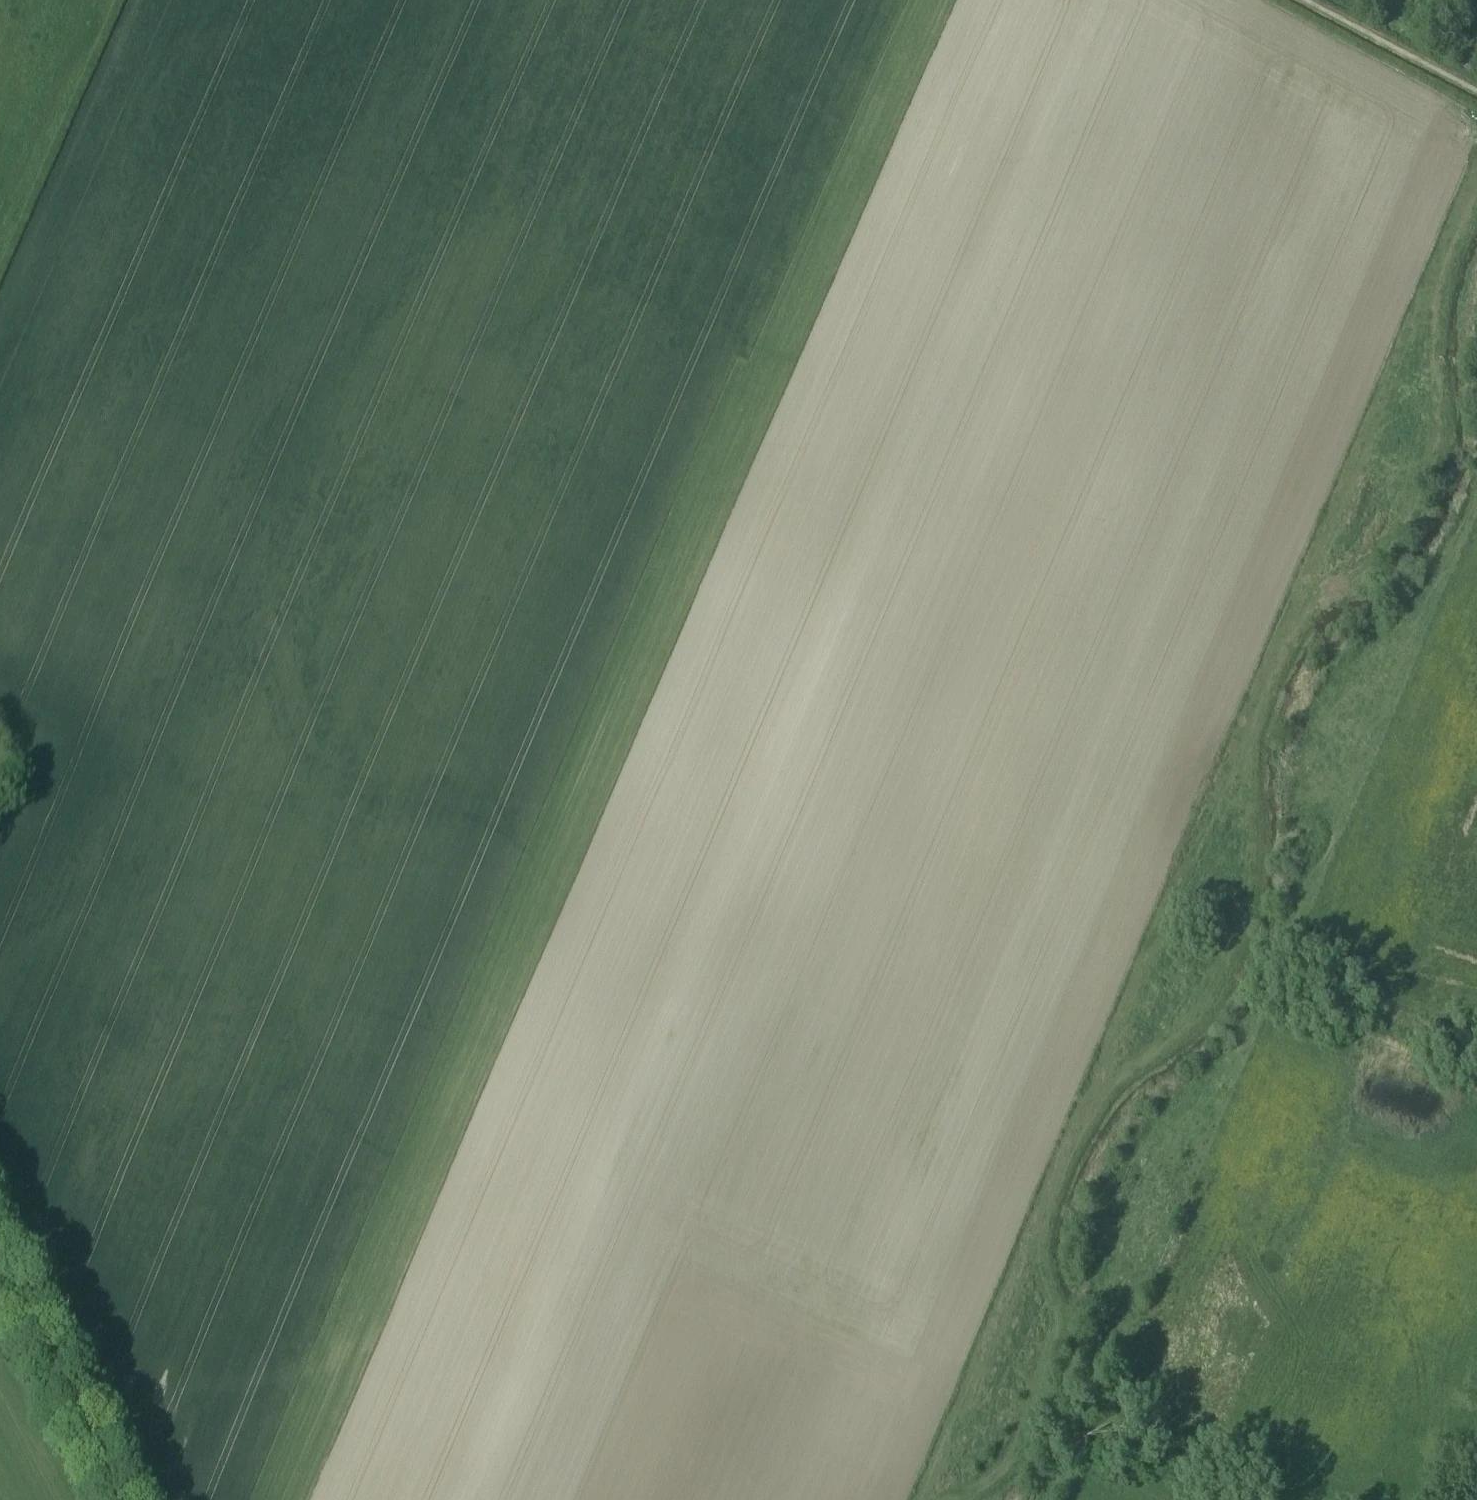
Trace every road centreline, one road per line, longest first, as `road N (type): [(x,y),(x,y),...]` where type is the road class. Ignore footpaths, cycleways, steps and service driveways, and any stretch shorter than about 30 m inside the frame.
road 1 (track): [(0,1285),(109,1499)]
road 2 (track): [(1476,96),(1290,0)]

